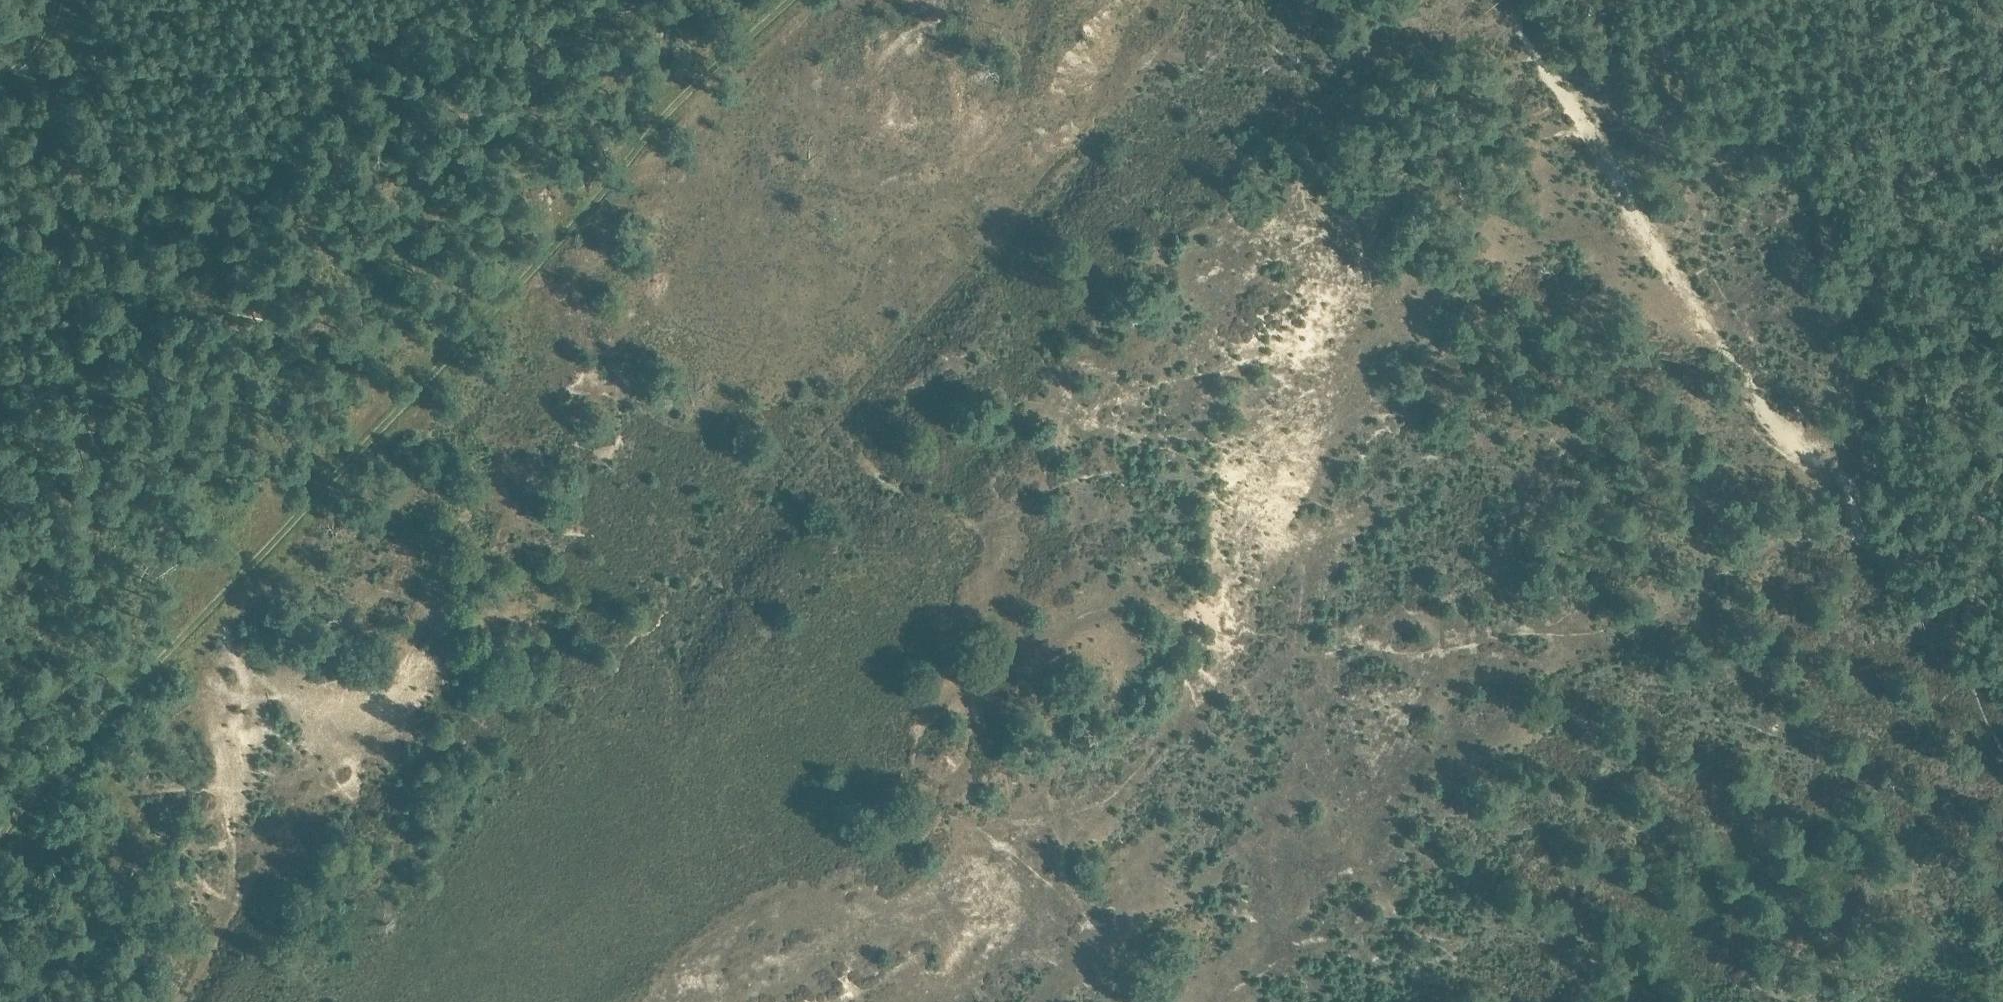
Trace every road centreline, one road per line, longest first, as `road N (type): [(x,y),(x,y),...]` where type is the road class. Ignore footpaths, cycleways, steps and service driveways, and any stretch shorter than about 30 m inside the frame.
road 1 (track): [(791,0),(676,104),(571,229),(0,834)]

